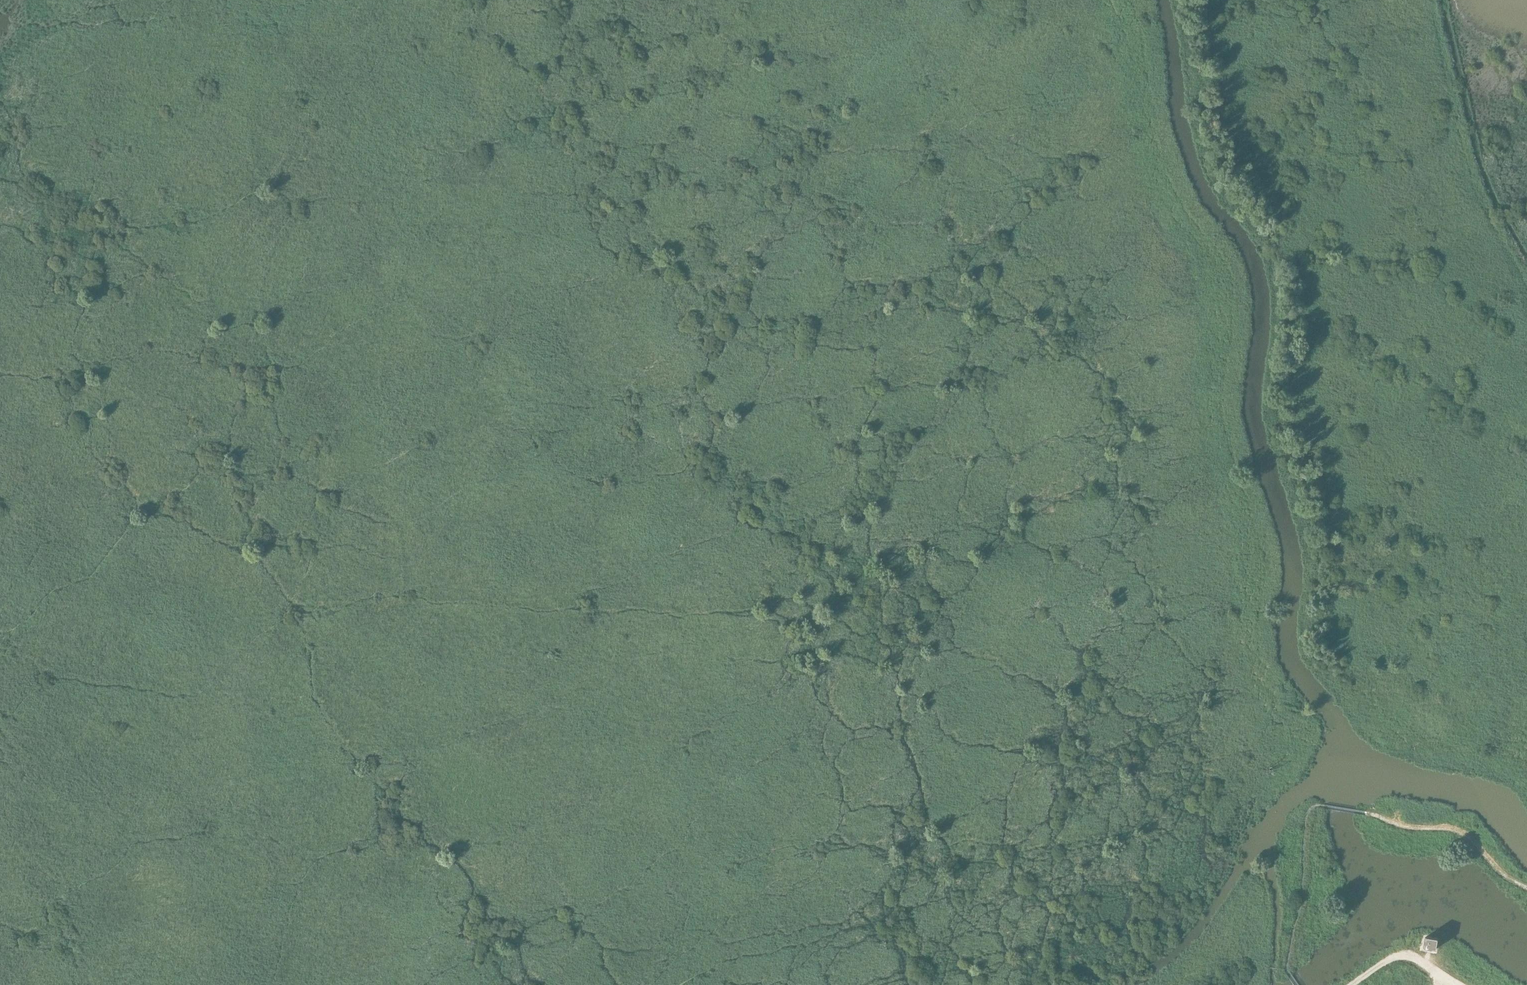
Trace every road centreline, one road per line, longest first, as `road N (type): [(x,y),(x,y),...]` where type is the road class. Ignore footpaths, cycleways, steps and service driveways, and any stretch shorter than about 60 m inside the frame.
road 1 (track): [(1459,984),(1404,955),(1352,984)]

